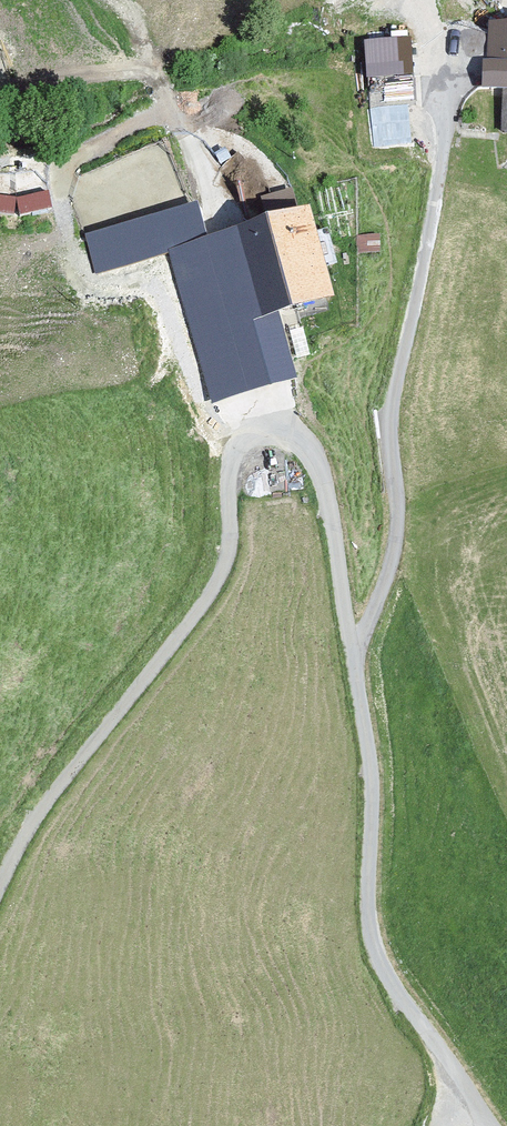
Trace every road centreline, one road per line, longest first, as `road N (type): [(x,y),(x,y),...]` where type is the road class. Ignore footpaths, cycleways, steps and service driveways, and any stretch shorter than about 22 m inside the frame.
road 1 (track): [(354,651),(320,473),(289,436),(246,439),(230,465),(229,549),(215,587),(49,799),(0,886)]
road 2 (unclassified): [(498,1125),(382,967),(369,920),(372,791),(354,651)]
road 3 (track): [(174,107),(68,163),(60,186),(83,277),(159,291),(199,400),(242,443)]
road 4 (track): [(229,222),(116,0)]

